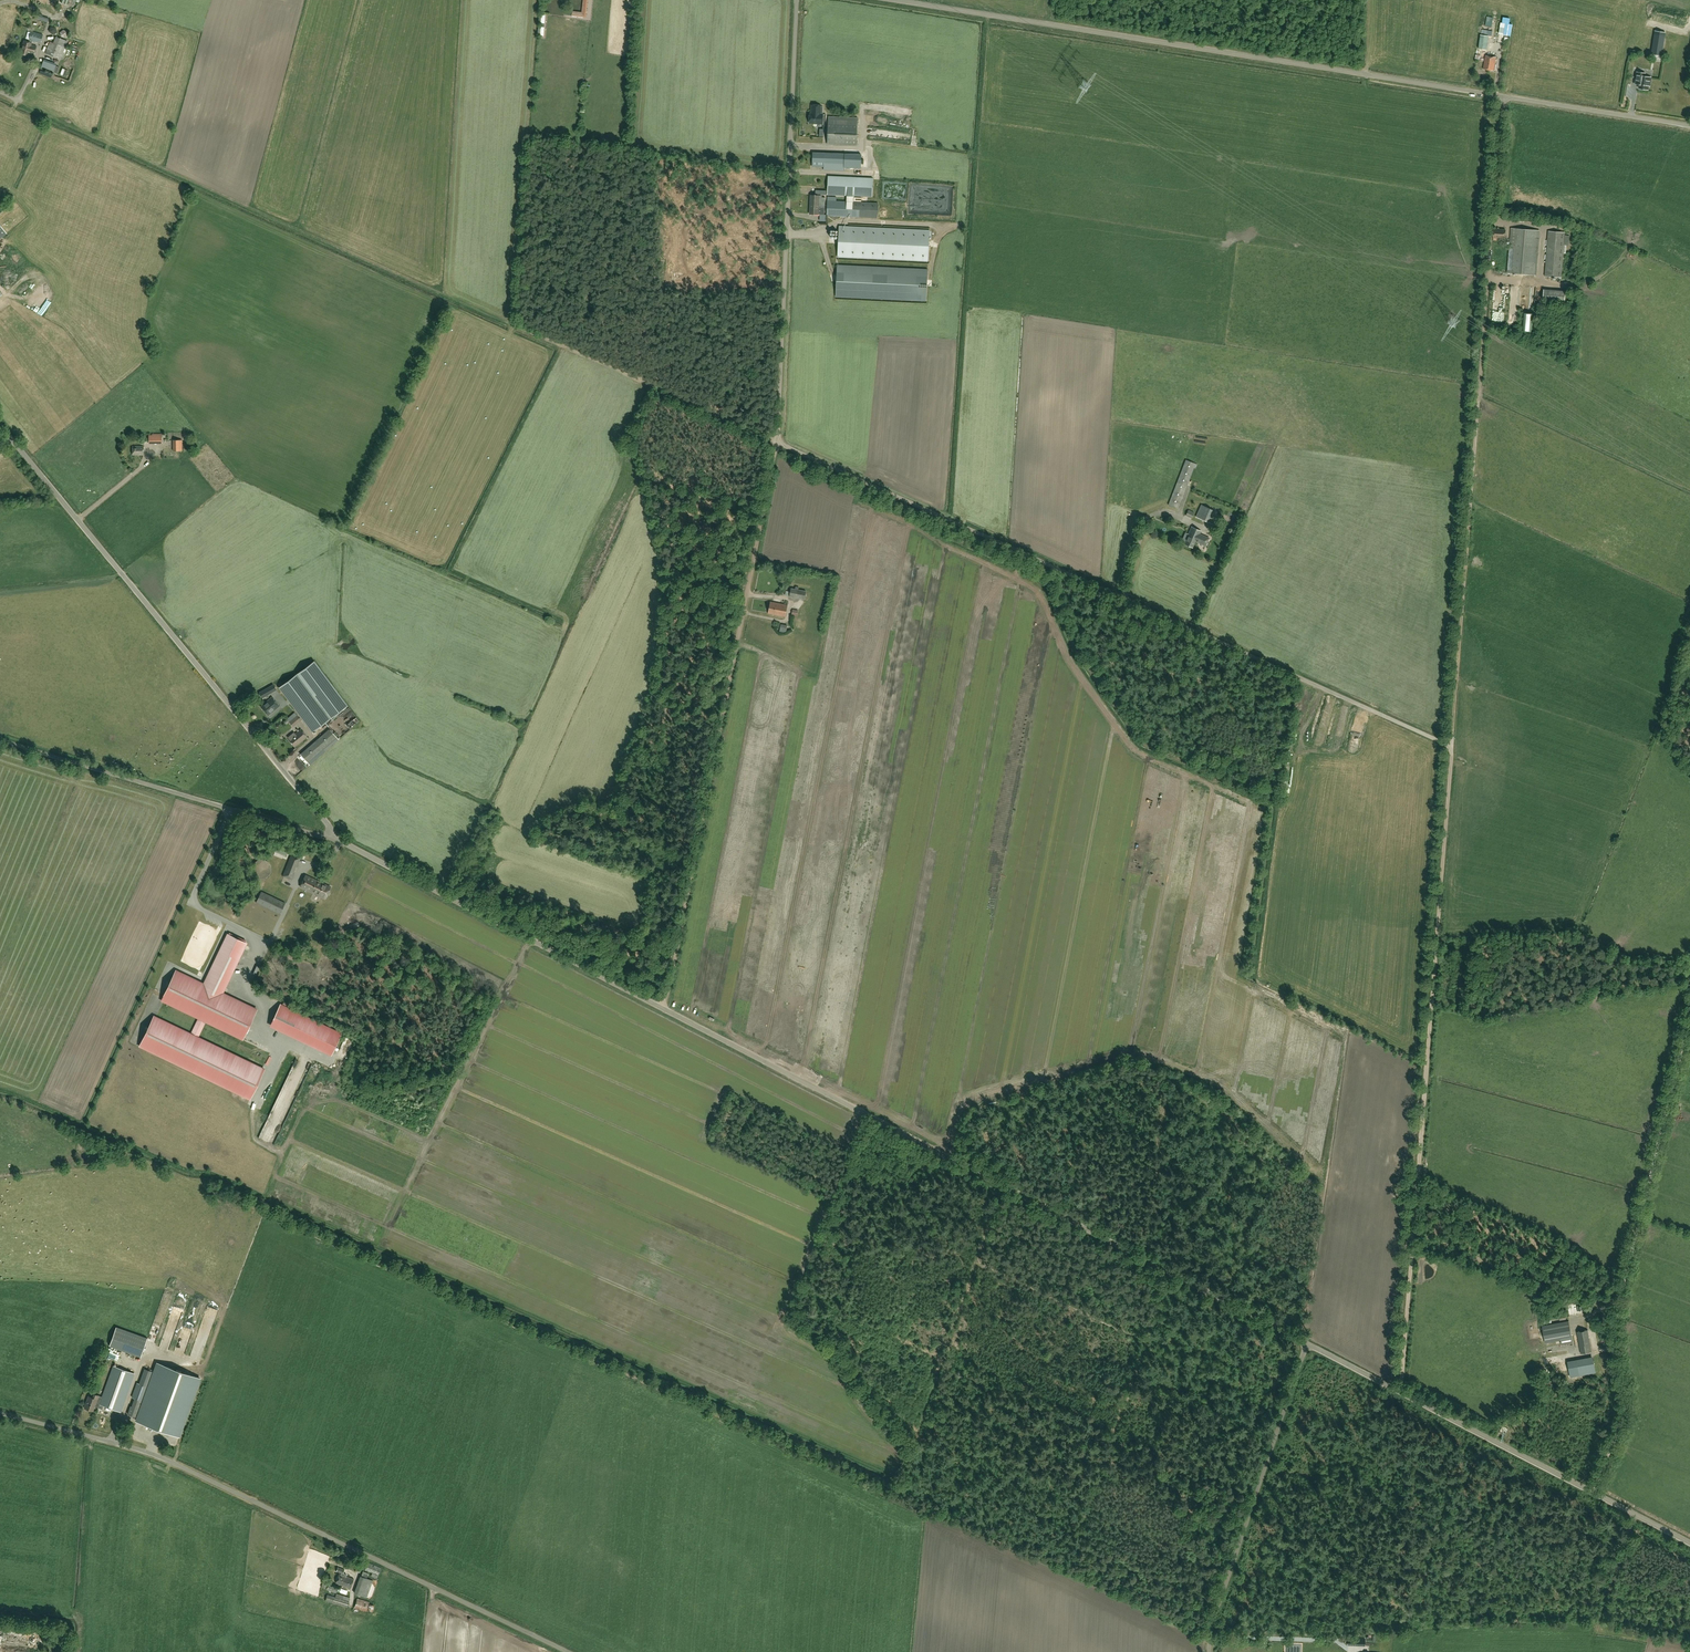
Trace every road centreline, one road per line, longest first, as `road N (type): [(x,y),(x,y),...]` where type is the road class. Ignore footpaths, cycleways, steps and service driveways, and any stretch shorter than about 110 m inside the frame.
road 1 (unclassified): [(1450,747),(776,442),(797,0)]
road 2 (unclassified): [(1307,1343),(335,838)]
road 3 (track): [(660,1007),(776,442),(504,314)]
road 4 (unclassified): [(1689,125),(894,0)]
road 5 (track): [(1400,1391),(1452,755)]
road 6 (unclassified): [(569,1651),(156,1455),(0,1413)]
road 7 (unclassified): [(335,838),(0,425)]
road 8 (track): [(1591,1490),(1626,1409),(1618,1313),(1689,1021)]
road 9 (unclassified): [(1689,1542),(1307,1343)]
road 10 (track): [(869,1116),(783,1321),(831,1362),(901,1449),(893,1476)]
road 11 (unclassified): [(335,838),(0,740)]
road 12 (unclassified): [(1209,1651),(1307,1343)]

